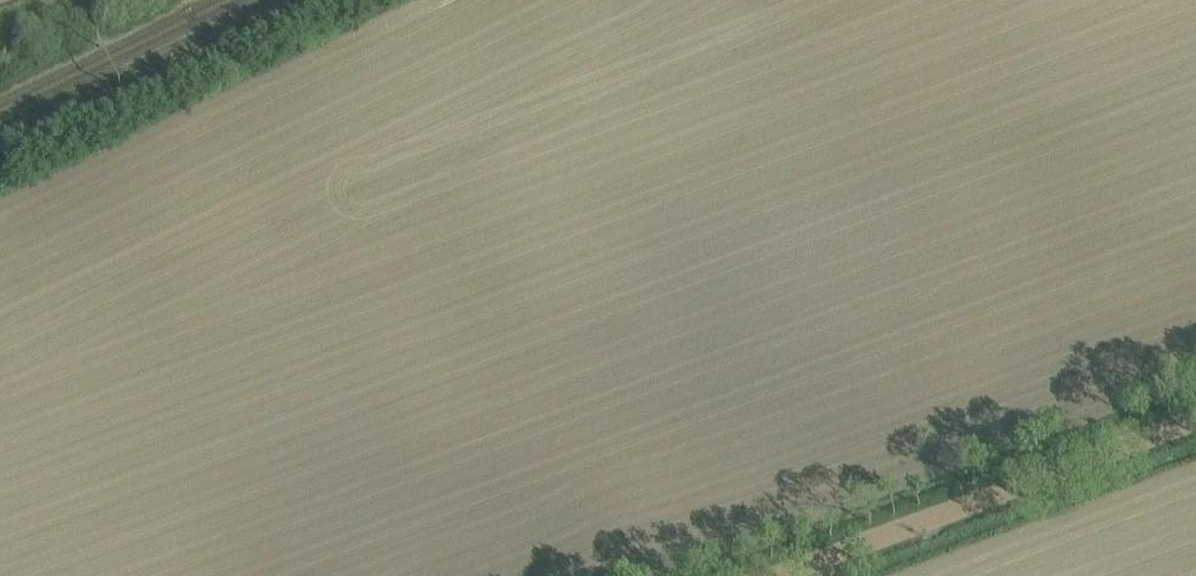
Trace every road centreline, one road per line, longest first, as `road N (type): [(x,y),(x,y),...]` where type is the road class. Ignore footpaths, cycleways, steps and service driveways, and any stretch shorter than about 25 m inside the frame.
road 1 (residential): [(778,575),(1195,421)]

